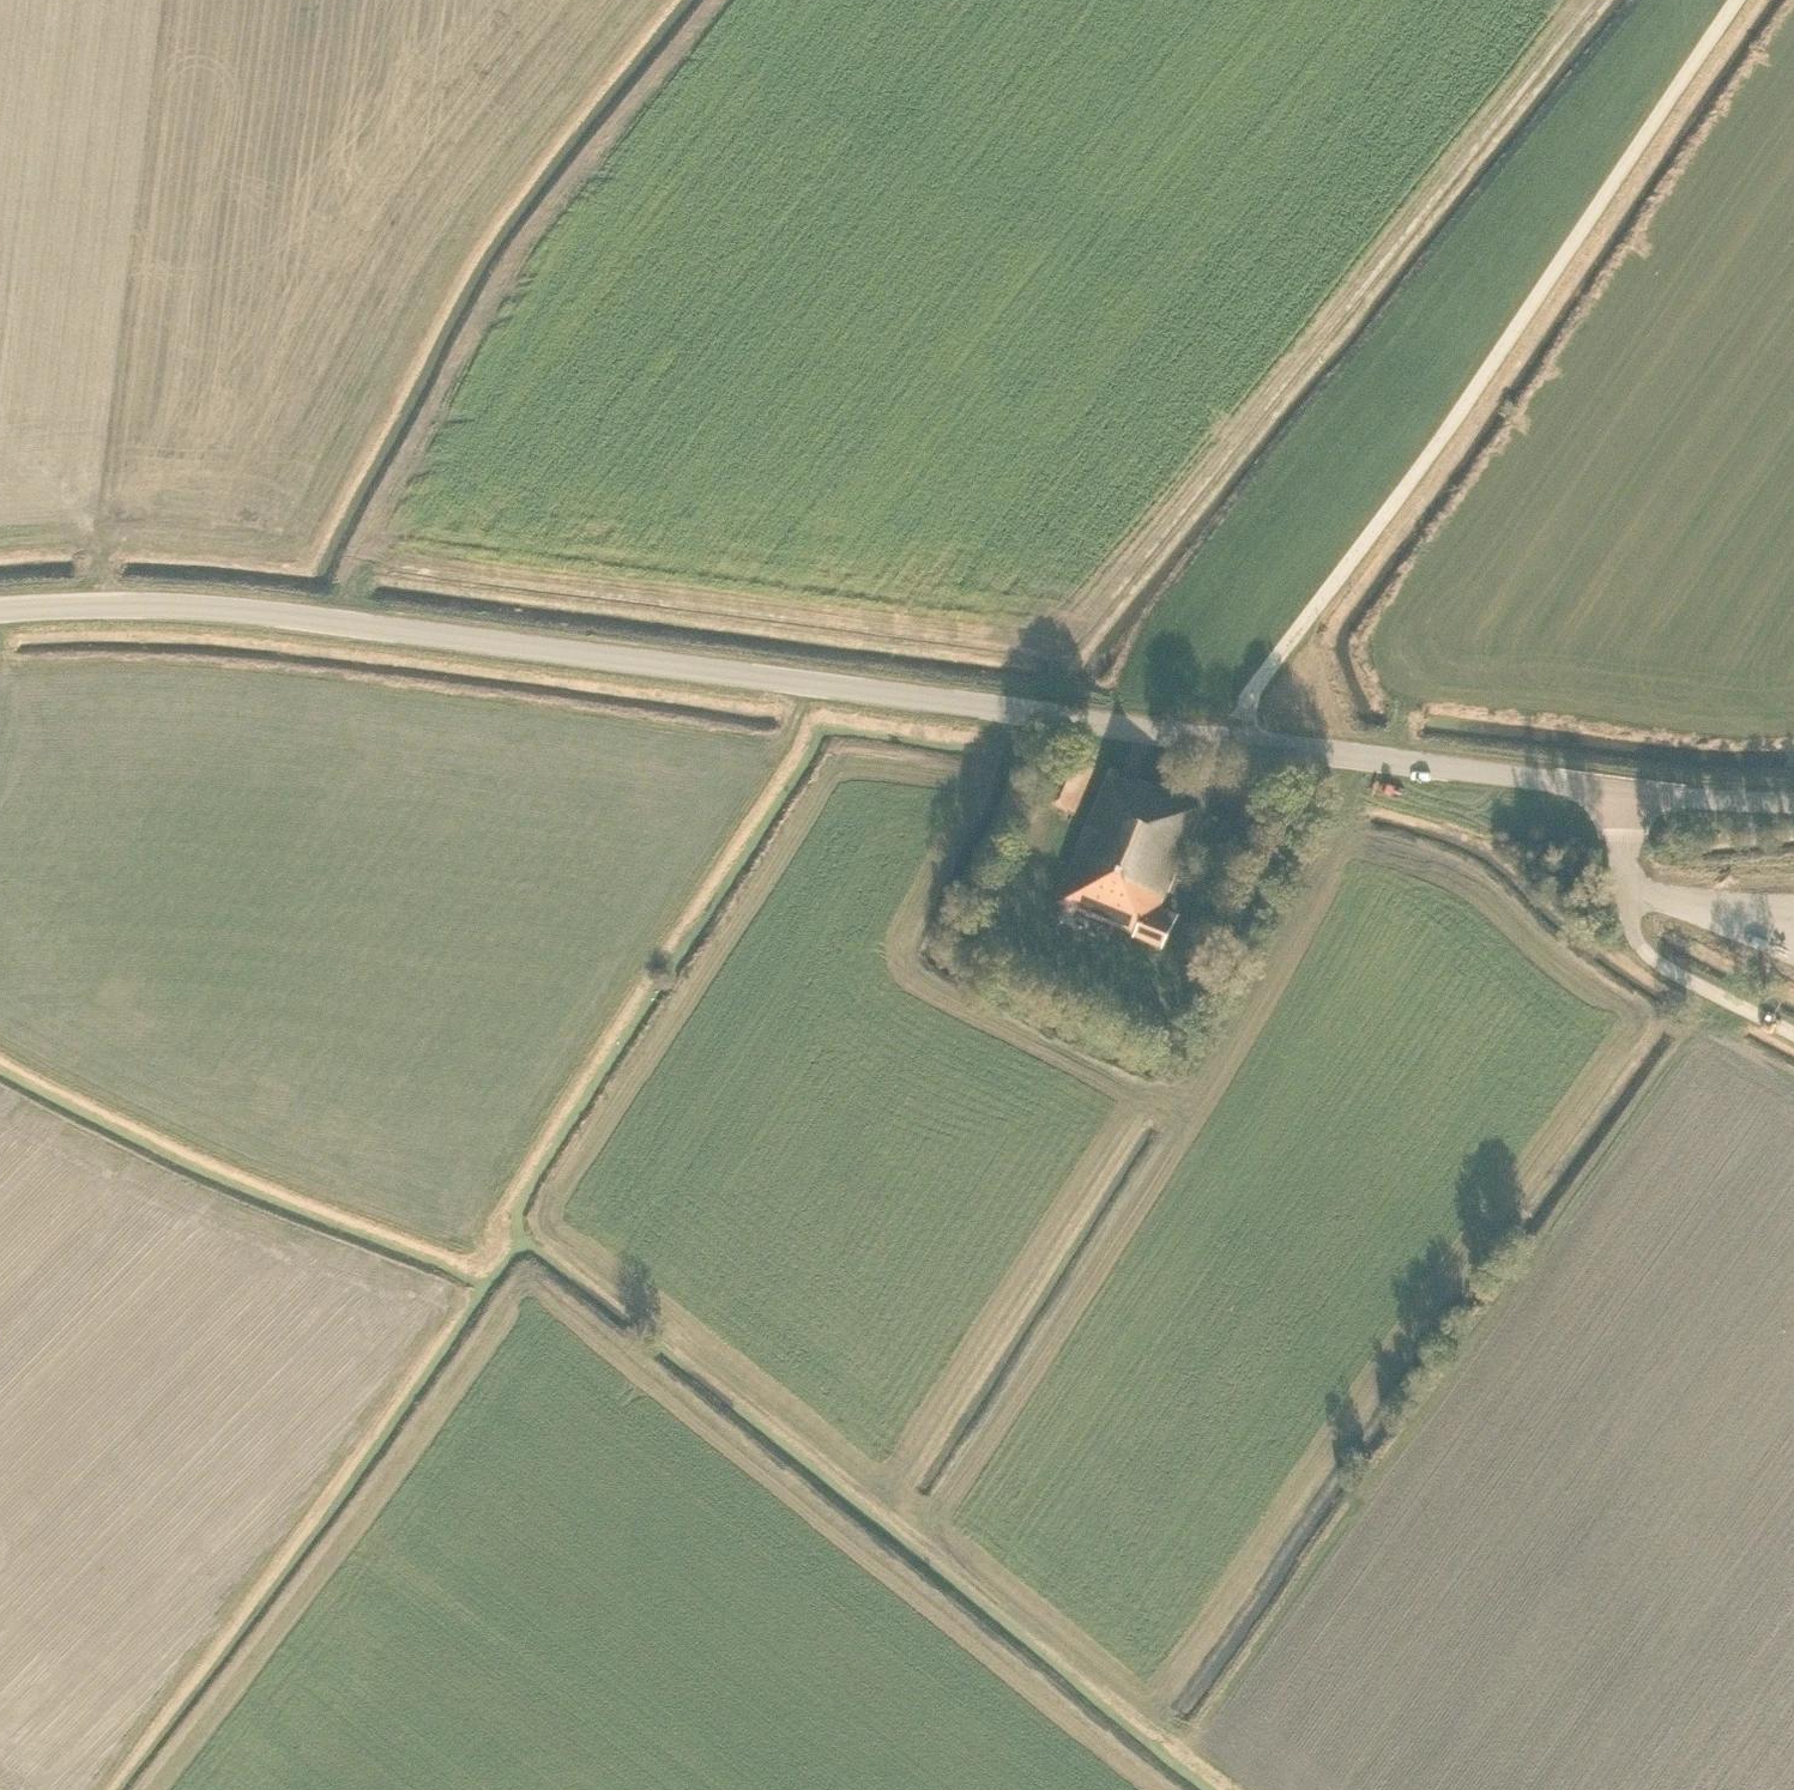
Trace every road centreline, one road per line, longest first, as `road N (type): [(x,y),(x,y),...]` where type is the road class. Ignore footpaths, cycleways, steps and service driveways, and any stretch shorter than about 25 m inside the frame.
road 1 (unclassified): [(0,608),(150,603),(351,623),(1234,741)]
road 2 (unclassified): [(1234,741),(1257,643),(1293,582),(1367,539),(1402,507),(1755,0)]
road 3 (unclassified): [(1621,788),(1234,741)]
road 4 (unclassified): [(1793,1031),(1645,950),(1632,928),(1625,881),(1621,788)]
road 5 (unclassified): [(1793,803),(1621,788)]

